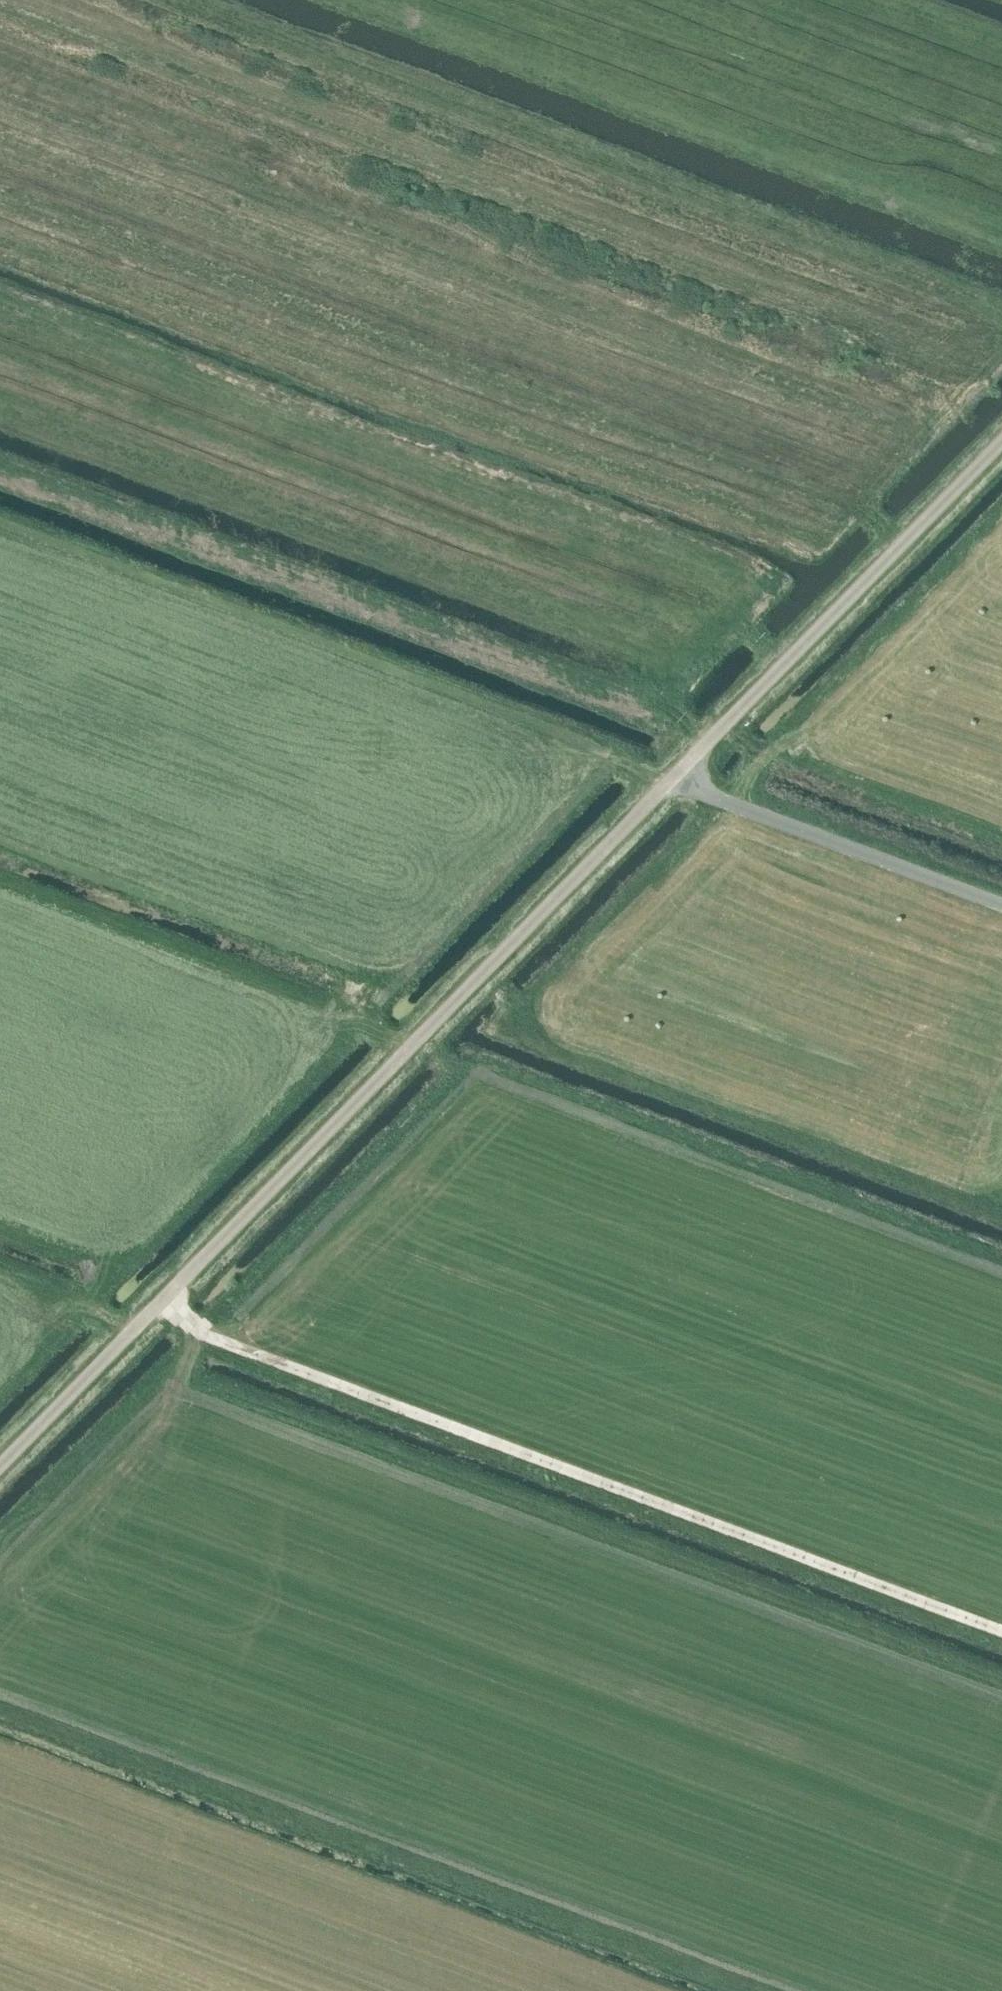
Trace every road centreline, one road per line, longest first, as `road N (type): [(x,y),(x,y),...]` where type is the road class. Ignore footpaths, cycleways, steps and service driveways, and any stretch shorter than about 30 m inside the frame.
road 1 (unclassified): [(0,1469),(1001,440)]

